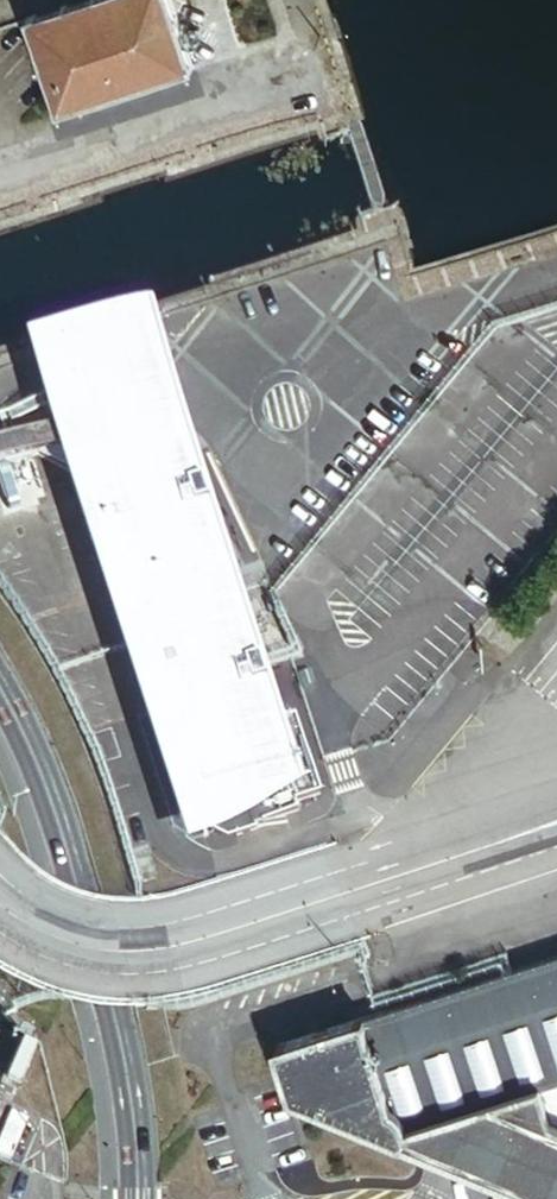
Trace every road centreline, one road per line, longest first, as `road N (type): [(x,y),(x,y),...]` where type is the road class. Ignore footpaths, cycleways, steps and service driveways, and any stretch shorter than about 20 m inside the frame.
road 1 (secondary): [(0,706),(38,787),(118,1075),(128,1198)]

